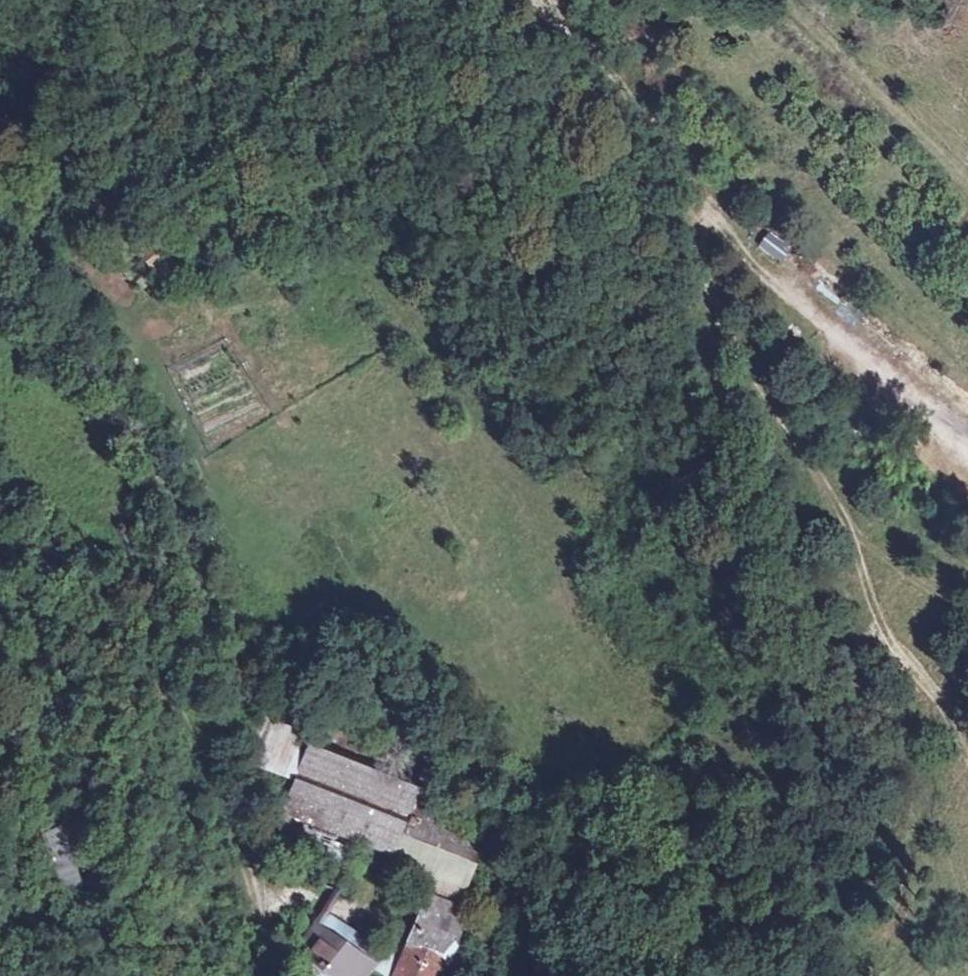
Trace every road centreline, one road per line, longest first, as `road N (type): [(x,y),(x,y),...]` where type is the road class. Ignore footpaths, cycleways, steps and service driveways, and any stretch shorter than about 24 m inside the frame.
road 1 (track): [(0,545),(24,580),(133,660),(188,727),(253,896),(258,975)]
road 2 (track): [(769,275),(967,456)]

